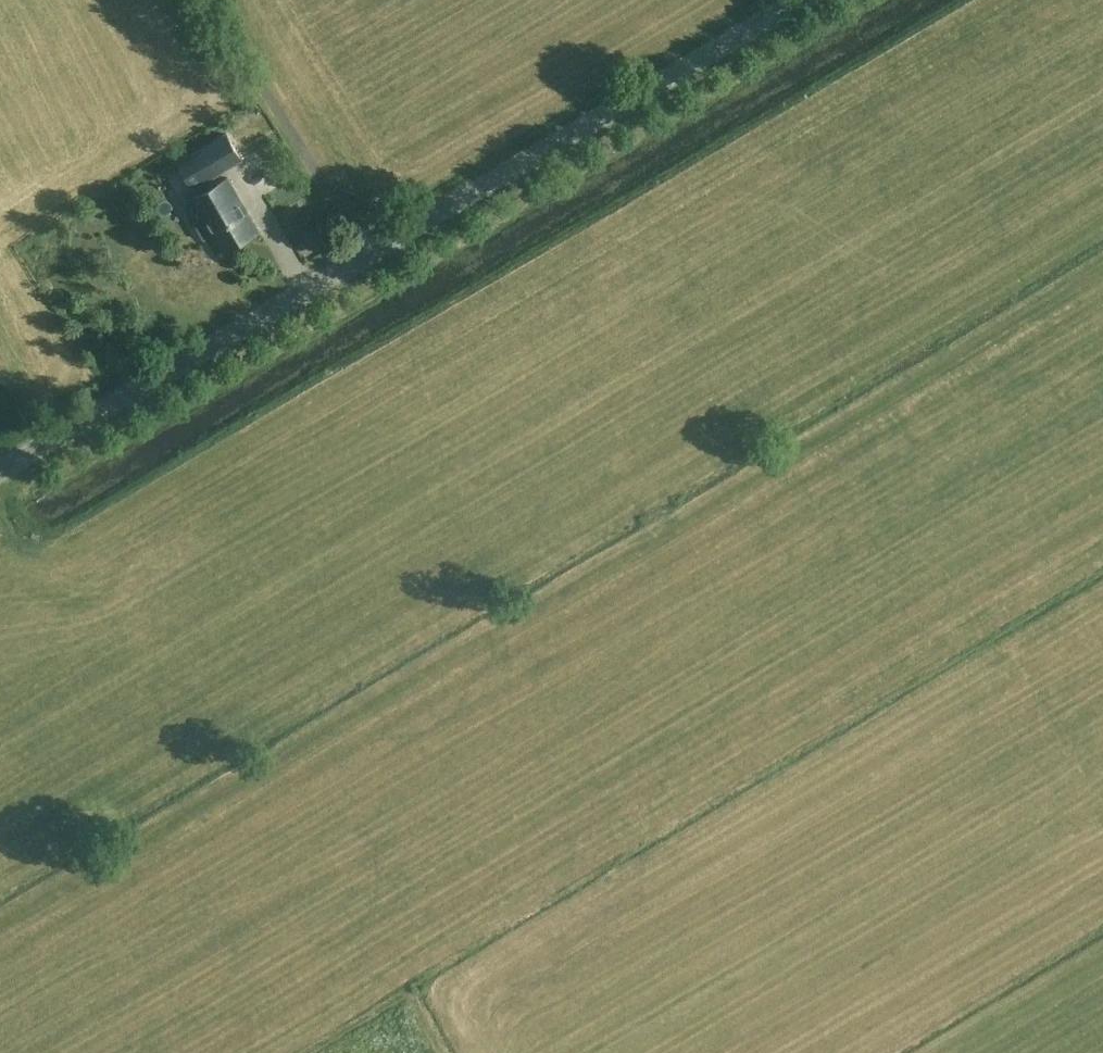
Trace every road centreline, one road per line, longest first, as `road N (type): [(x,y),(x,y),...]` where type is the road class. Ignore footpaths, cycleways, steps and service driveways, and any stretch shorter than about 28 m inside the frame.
road 1 (tertiary): [(0,470),(800,0)]

